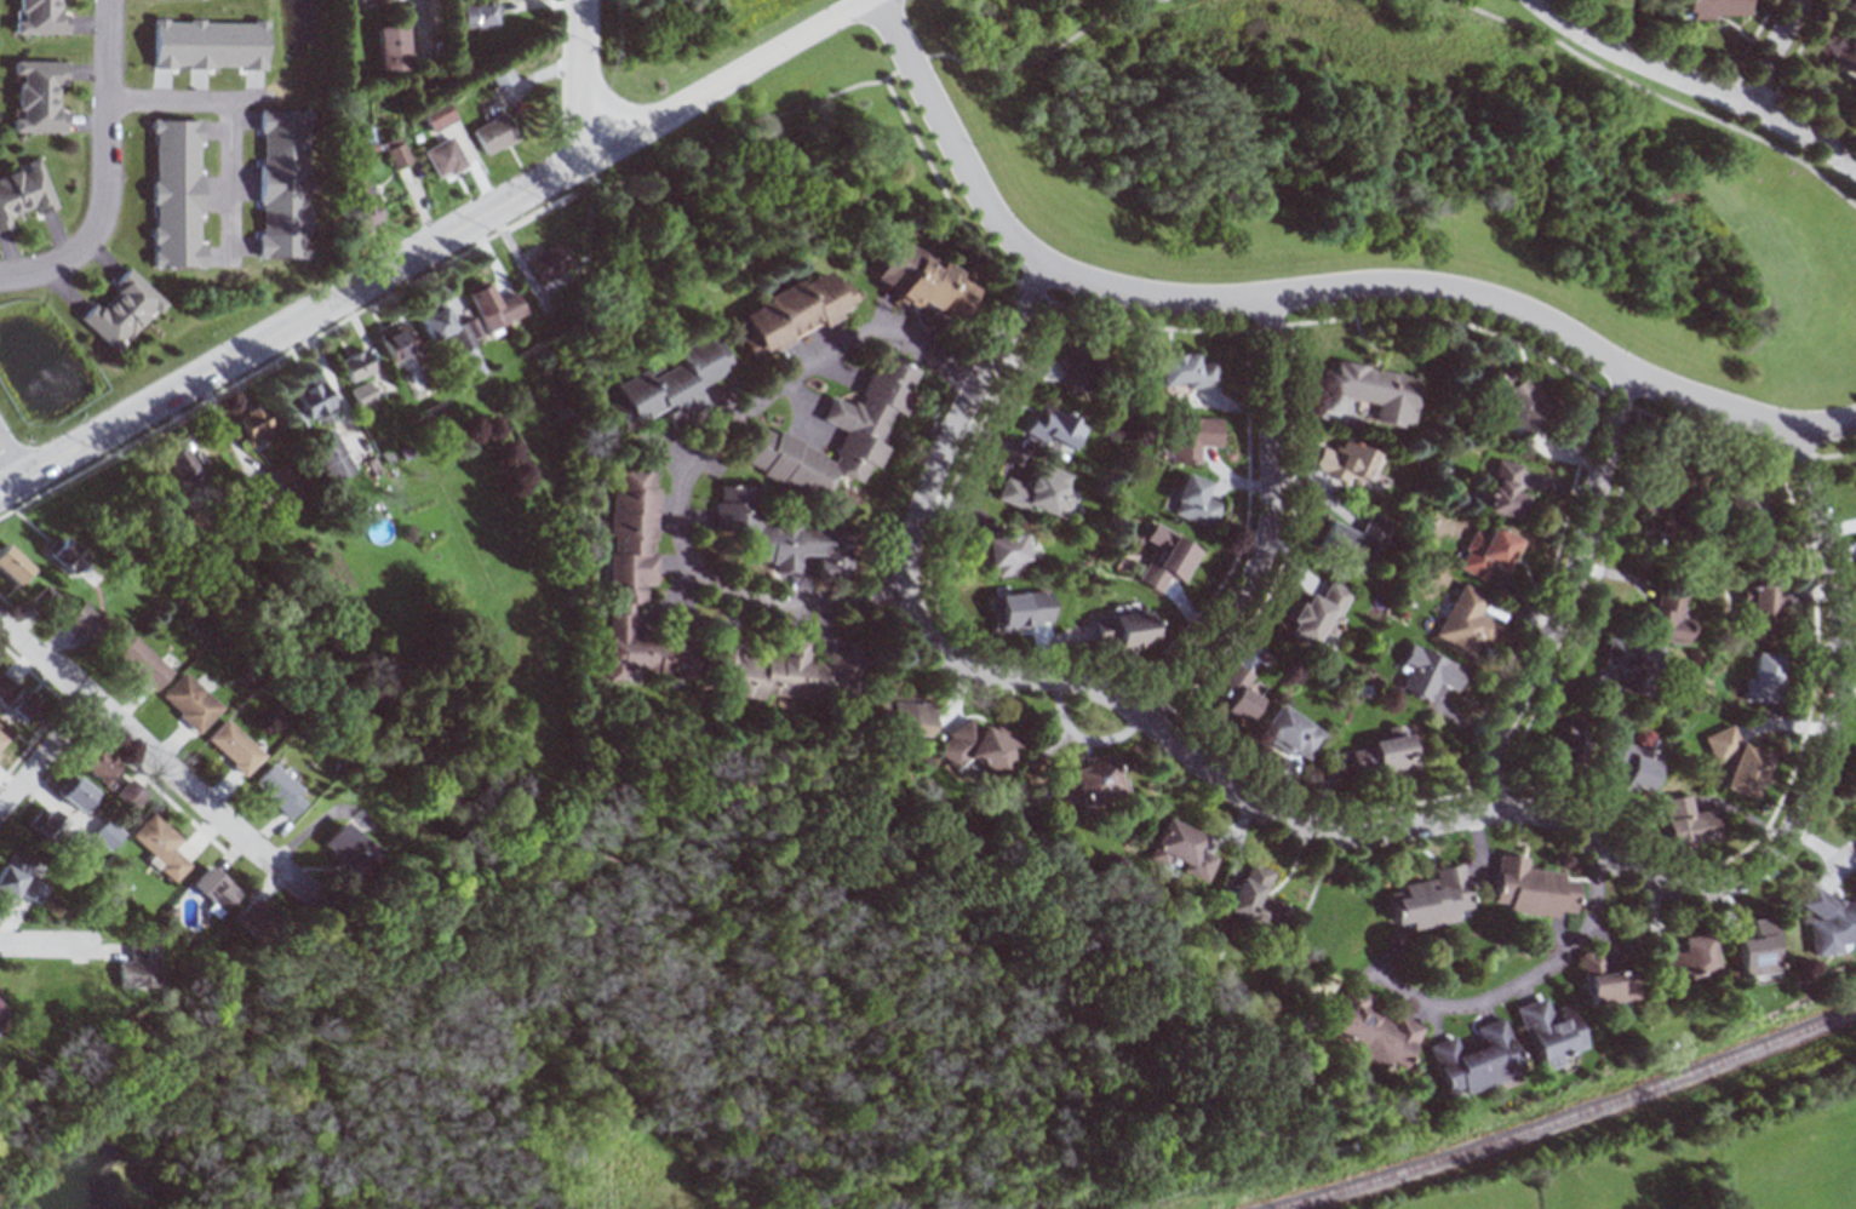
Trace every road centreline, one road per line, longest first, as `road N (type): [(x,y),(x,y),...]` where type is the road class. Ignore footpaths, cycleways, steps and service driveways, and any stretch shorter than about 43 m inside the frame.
road 1 (residential): [(1794,424),(1840,591),(1841,672),(1815,790),(1795,827),(1757,871),(1708,889),(1678,889),(1529,809),(1363,835),(1306,827),(1239,795),(1119,699),(1071,681),(980,670),(941,647),(920,617),(913,550),(936,480),(1052,262)]
road 2 (residential): [(1794,424),(1660,385),(1543,319),(1479,296),(1388,285),(1174,298),(1058,265),(1021,241),(990,201),(880,0)]
road 3 (tertiary): [(0,493),(585,160)]
road 4 (residential): [(1629,369),(1576,584),(1500,743),(1495,812)]
road 5 (residential): [(1270,297),(1272,532),(1233,611),(1144,716)]
road 6 (residential): [(0,617),(313,900)]
road 7 (residential): [(1855,166),(1763,111),(1612,47),(1538,0)]
road 8 (residential): [(0,276),(69,264),(105,210),(113,0)]
road 9 (tertiary): [(585,160),(868,0)]
road 10 (residential): [(585,160),(583,0)]
road 11 (residential): [(91,699),(0,813)]

